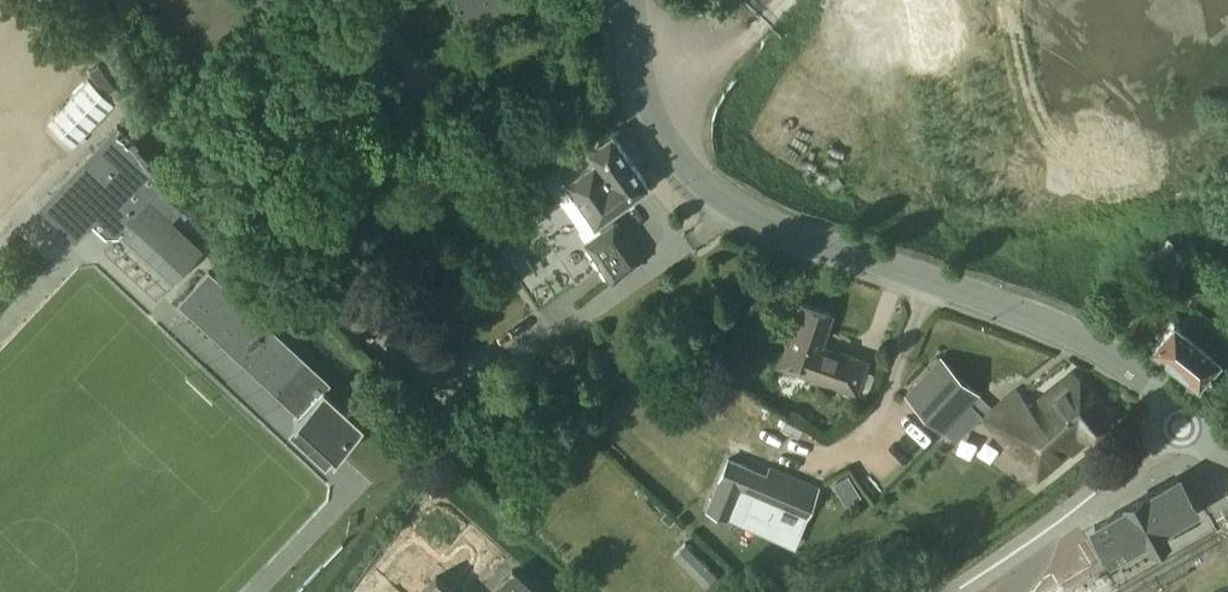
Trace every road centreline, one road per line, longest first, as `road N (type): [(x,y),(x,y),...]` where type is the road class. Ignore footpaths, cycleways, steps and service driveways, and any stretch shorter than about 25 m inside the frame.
road 1 (secondary): [(1187,421),(1140,375),(1069,333),(759,217),(704,186),(673,152),(649,101),(635,0)]
road 2 (unclassified): [(955,591),(1187,421)]

